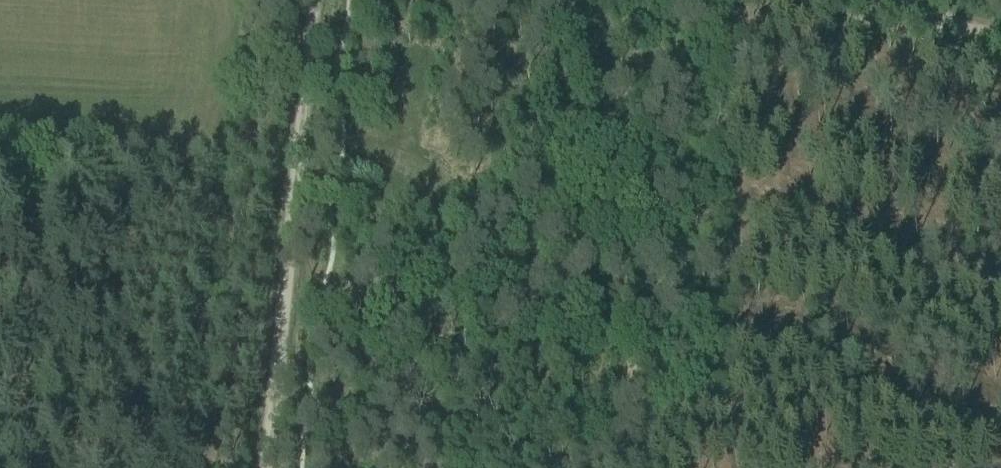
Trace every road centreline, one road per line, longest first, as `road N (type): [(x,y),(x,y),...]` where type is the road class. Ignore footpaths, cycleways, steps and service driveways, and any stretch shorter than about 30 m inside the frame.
road 1 (track): [(711,0),(742,391),(627,467)]
road 2 (track): [(264,467),(316,0)]
road 3 (track): [(870,0),(1000,40)]

